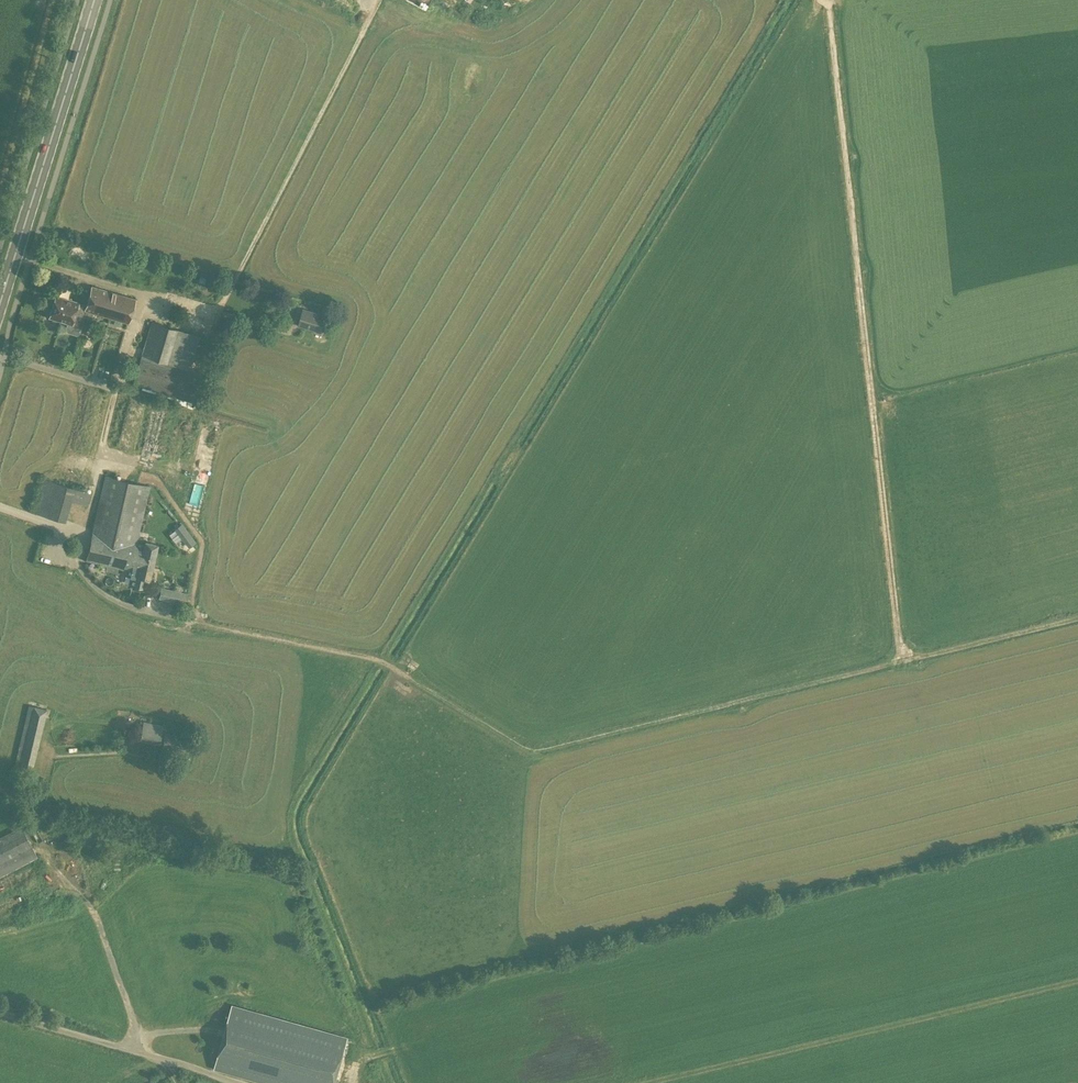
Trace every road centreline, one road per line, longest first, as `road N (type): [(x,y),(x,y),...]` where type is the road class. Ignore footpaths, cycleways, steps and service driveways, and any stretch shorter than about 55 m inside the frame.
road 1 (track): [(648,1082),(1077,981)]
road 2 (primary): [(0,306),(93,0)]
road 3 (track): [(0,1013),(141,1054)]

